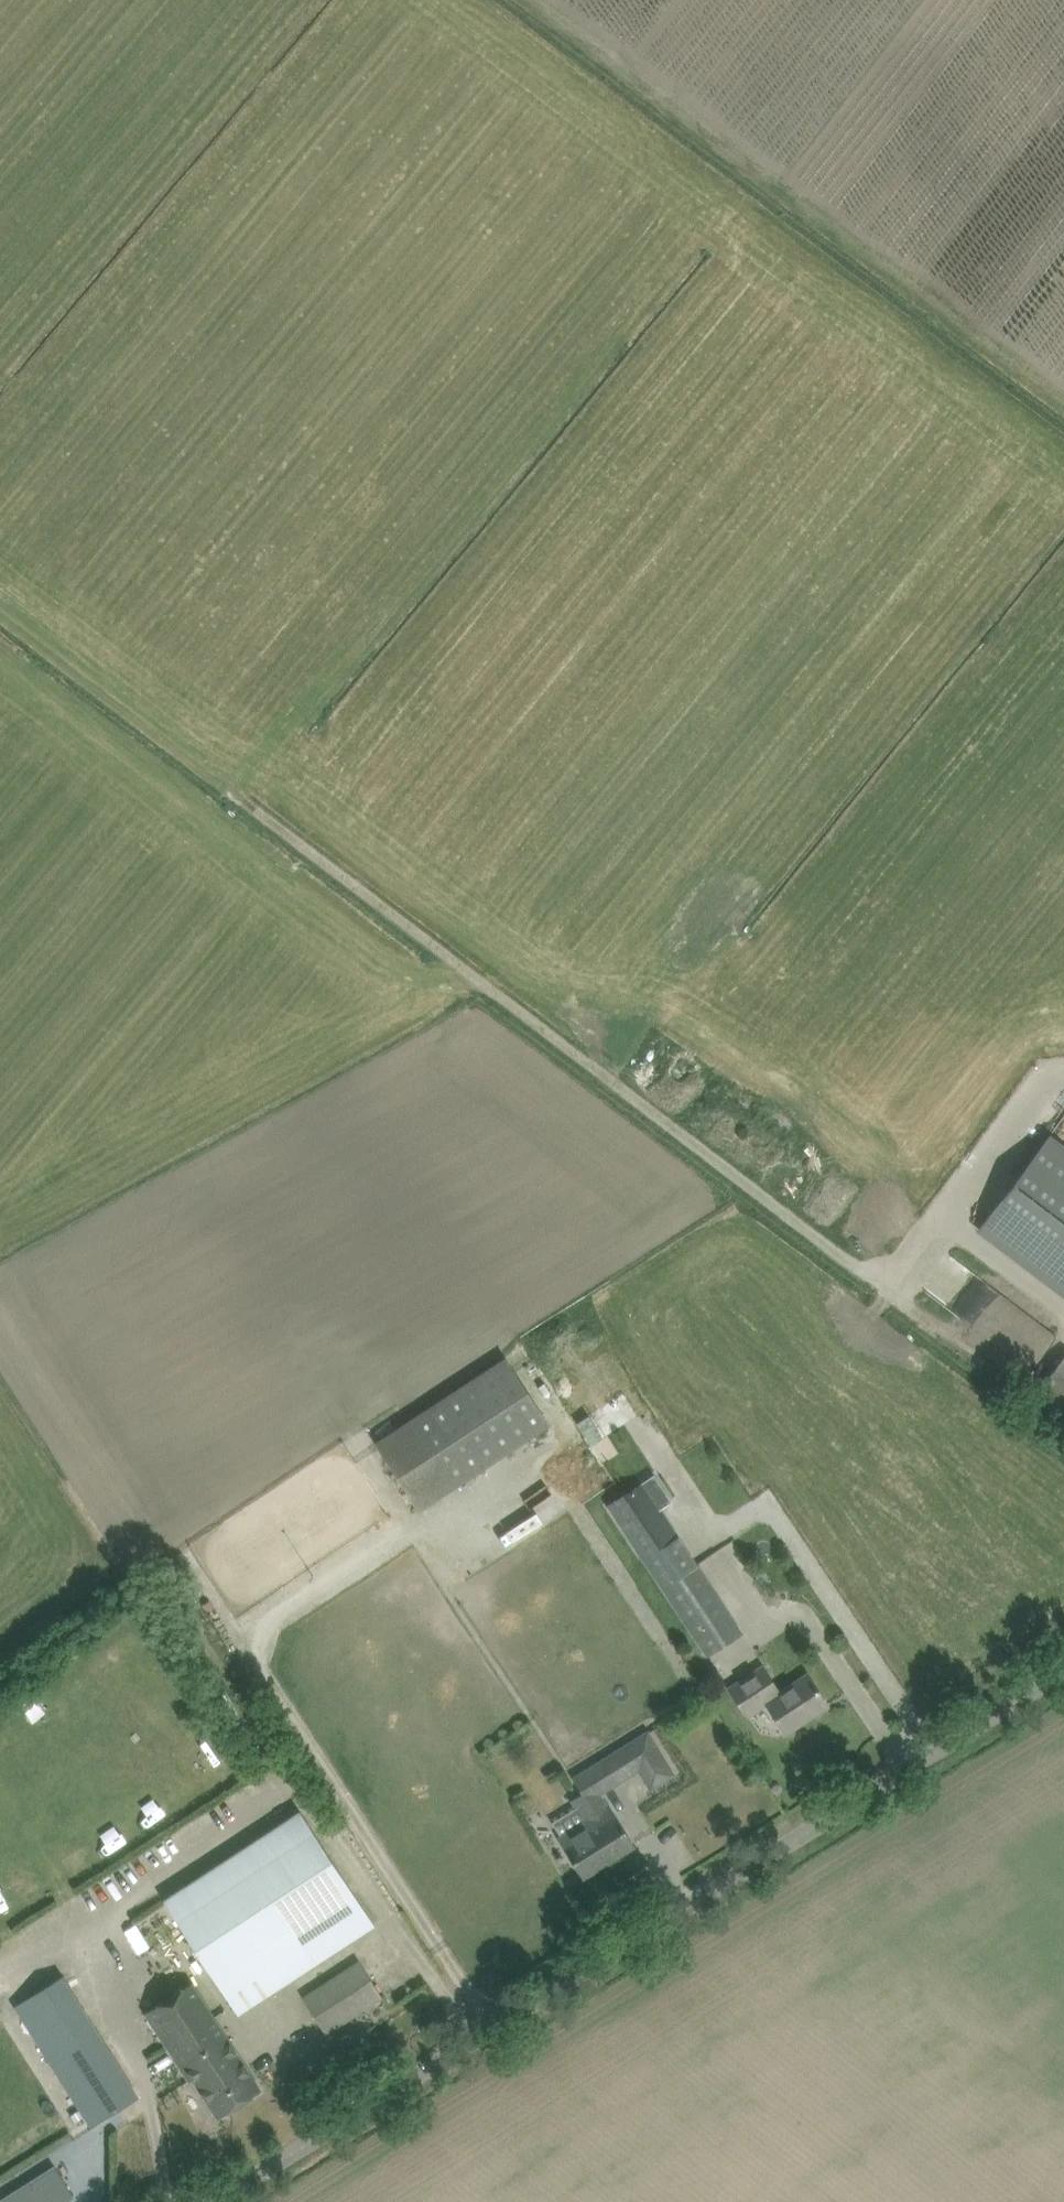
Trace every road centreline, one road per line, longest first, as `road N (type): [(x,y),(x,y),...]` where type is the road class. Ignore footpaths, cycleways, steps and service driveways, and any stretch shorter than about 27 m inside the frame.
road 1 (unclassified): [(224,2201),(1063,1678)]

